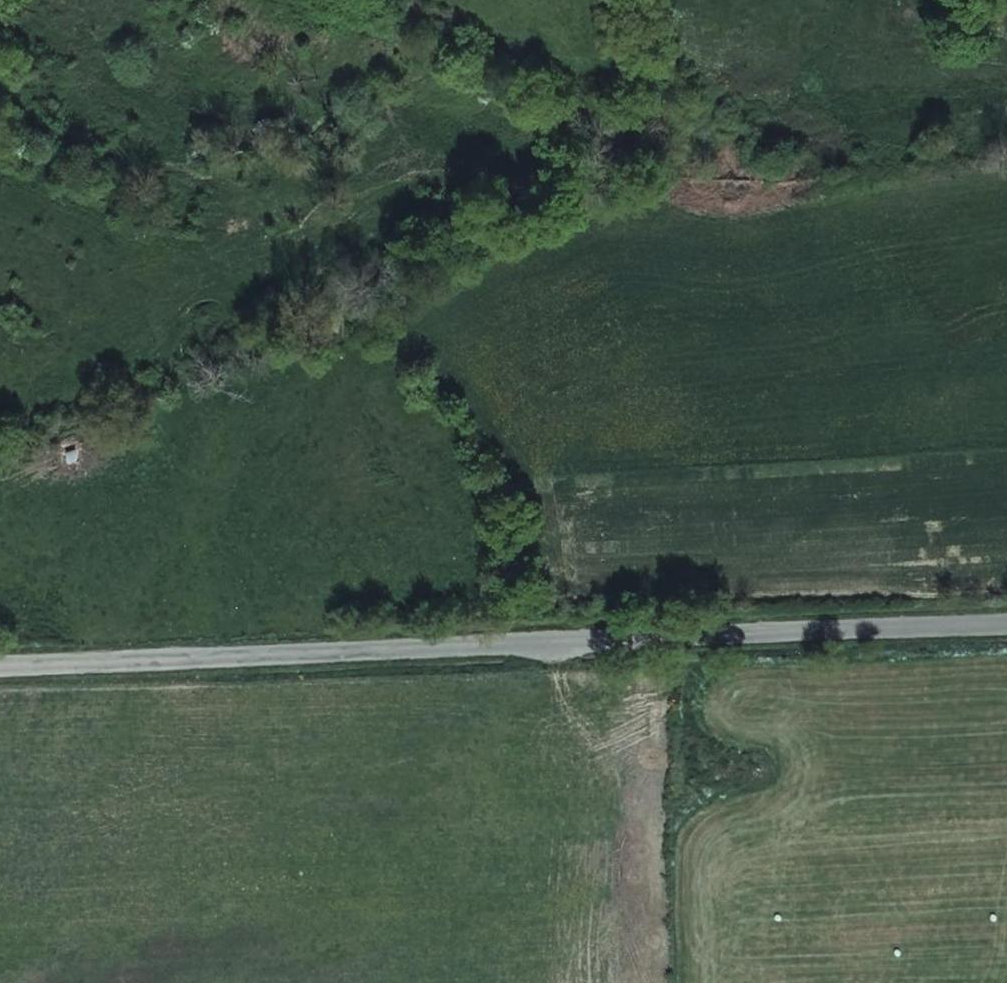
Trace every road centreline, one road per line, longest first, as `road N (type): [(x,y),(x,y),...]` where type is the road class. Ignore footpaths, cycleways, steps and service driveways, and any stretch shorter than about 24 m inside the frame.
road 1 (unclassified): [(0,668),(1006,624)]

